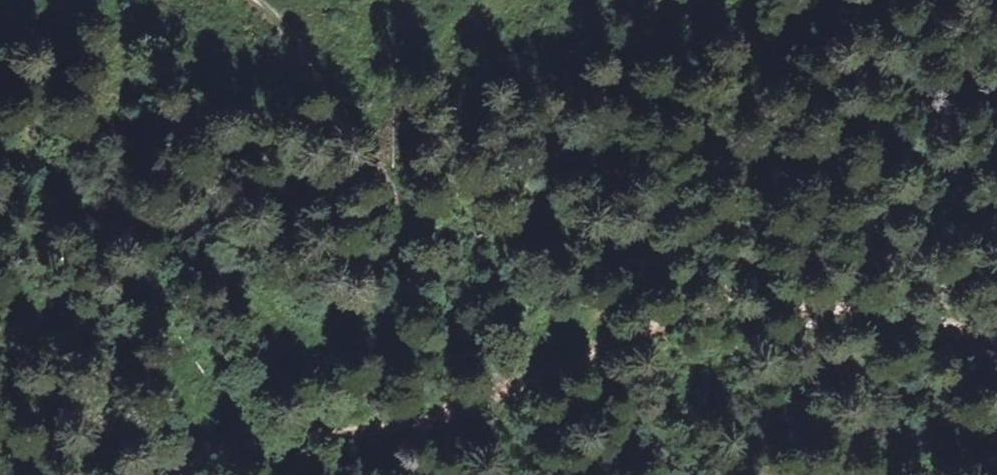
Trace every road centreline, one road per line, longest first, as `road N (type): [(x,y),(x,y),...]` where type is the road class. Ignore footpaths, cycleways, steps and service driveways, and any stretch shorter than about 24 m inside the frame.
road 1 (track): [(996,284),(757,220),(704,222),(636,256),(553,326),(506,390),(448,326),(352,120),(283,26),(254,0)]
road 2 (track): [(172,474),(200,456),(278,438),(431,423),(707,308),(810,304),(928,318),(996,336)]

